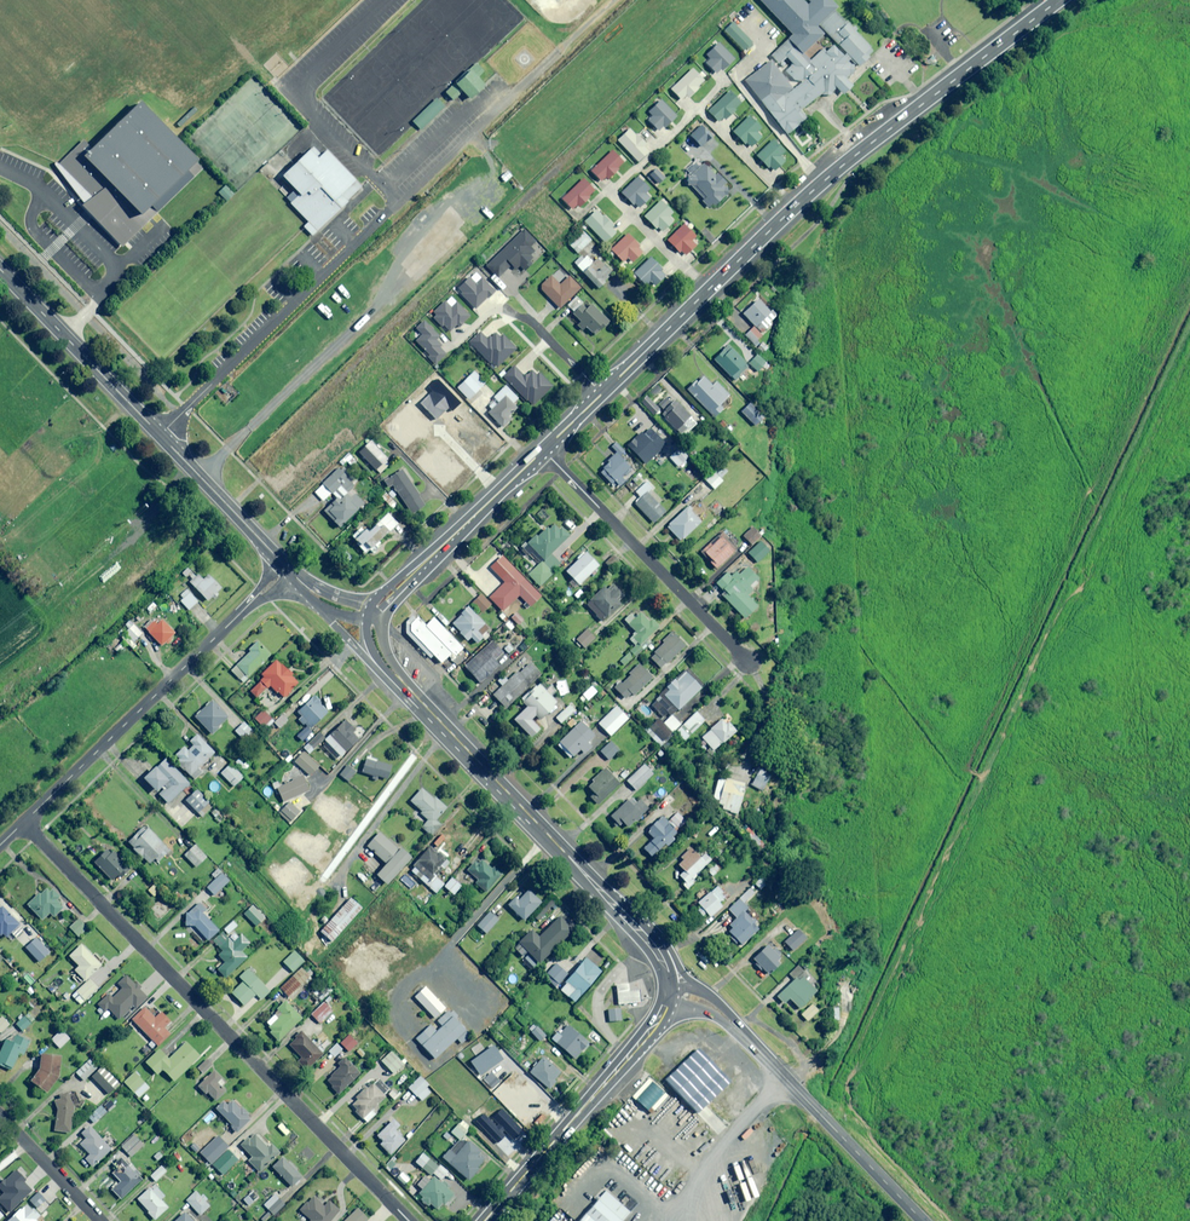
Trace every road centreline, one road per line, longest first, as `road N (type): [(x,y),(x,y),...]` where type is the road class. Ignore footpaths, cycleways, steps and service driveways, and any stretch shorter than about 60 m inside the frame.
road 1 (residential): [(25,823),(410,1220)]
road 2 (unclassified): [(160,436),(514,92)]
road 3 (primary): [(386,662),(646,938),(662,961),(667,994)]
road 4 (residential): [(25,823),(288,569)]
road 5 (tertiary): [(667,994),(704,1002),(729,1020),(924,1220)]
road 6 (primary): [(1059,0),(825,180)]
road 7 (primary): [(667,994),(647,1035),(484,1220)]
road 8 (residential): [(747,661),(544,451)]
road 9 (residential): [(710,288),(609,193),(699,109)]
road 10 (primary): [(544,451),(374,609)]
road 11 (tertiary): [(0,270),(160,436)]
road 12 (residential): [(825,180),(737,75),(770,41),(746,18)]
road 13 (tertiary): [(160,436),(288,569)]
road 14 (primary): [(710,288),(601,396)]
road 15 (residential): [(0,1115),(101,1220)]
road 16 (track): [(617,0),(514,92)]
road 17 (residential): [(797,206),(699,109)]

